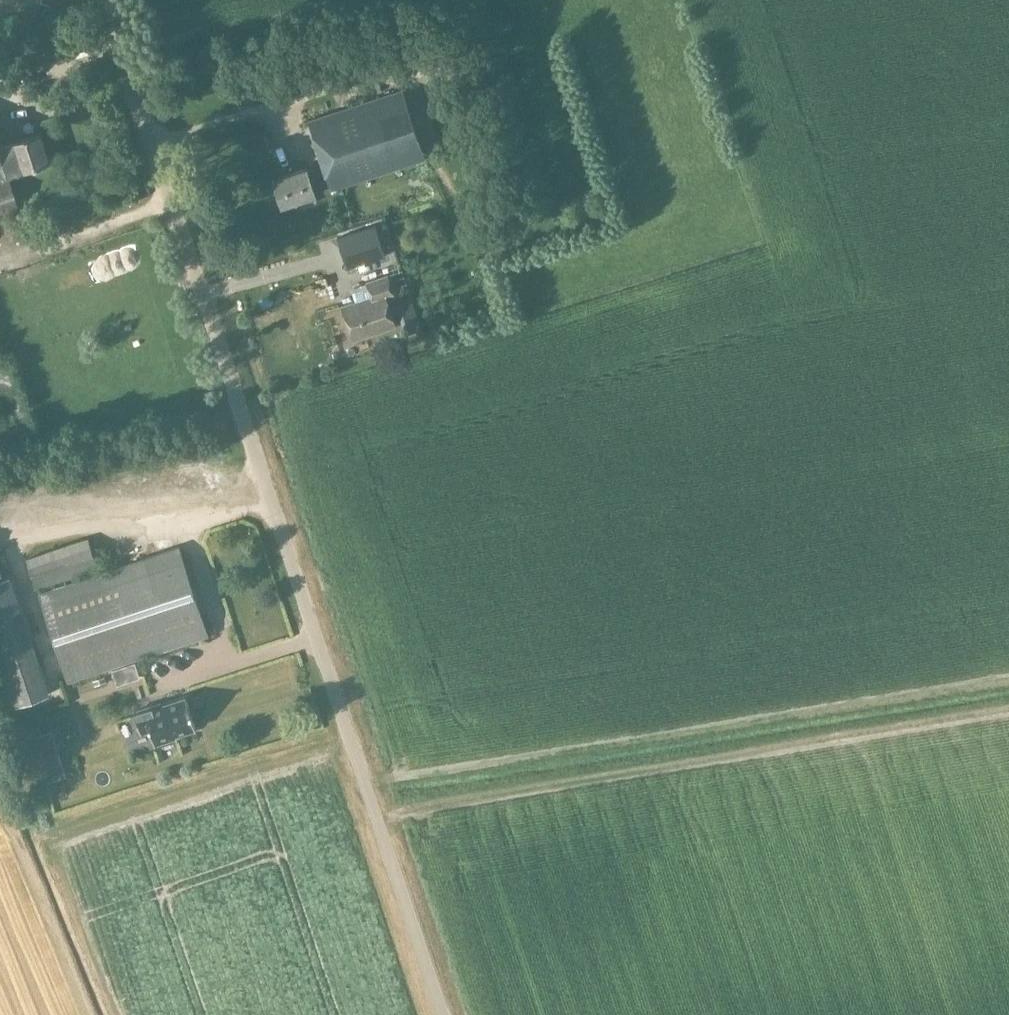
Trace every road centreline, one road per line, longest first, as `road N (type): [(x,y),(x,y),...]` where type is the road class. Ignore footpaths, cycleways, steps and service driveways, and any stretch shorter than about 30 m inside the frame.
road 1 (unclassified): [(440,1014),(99,0)]

